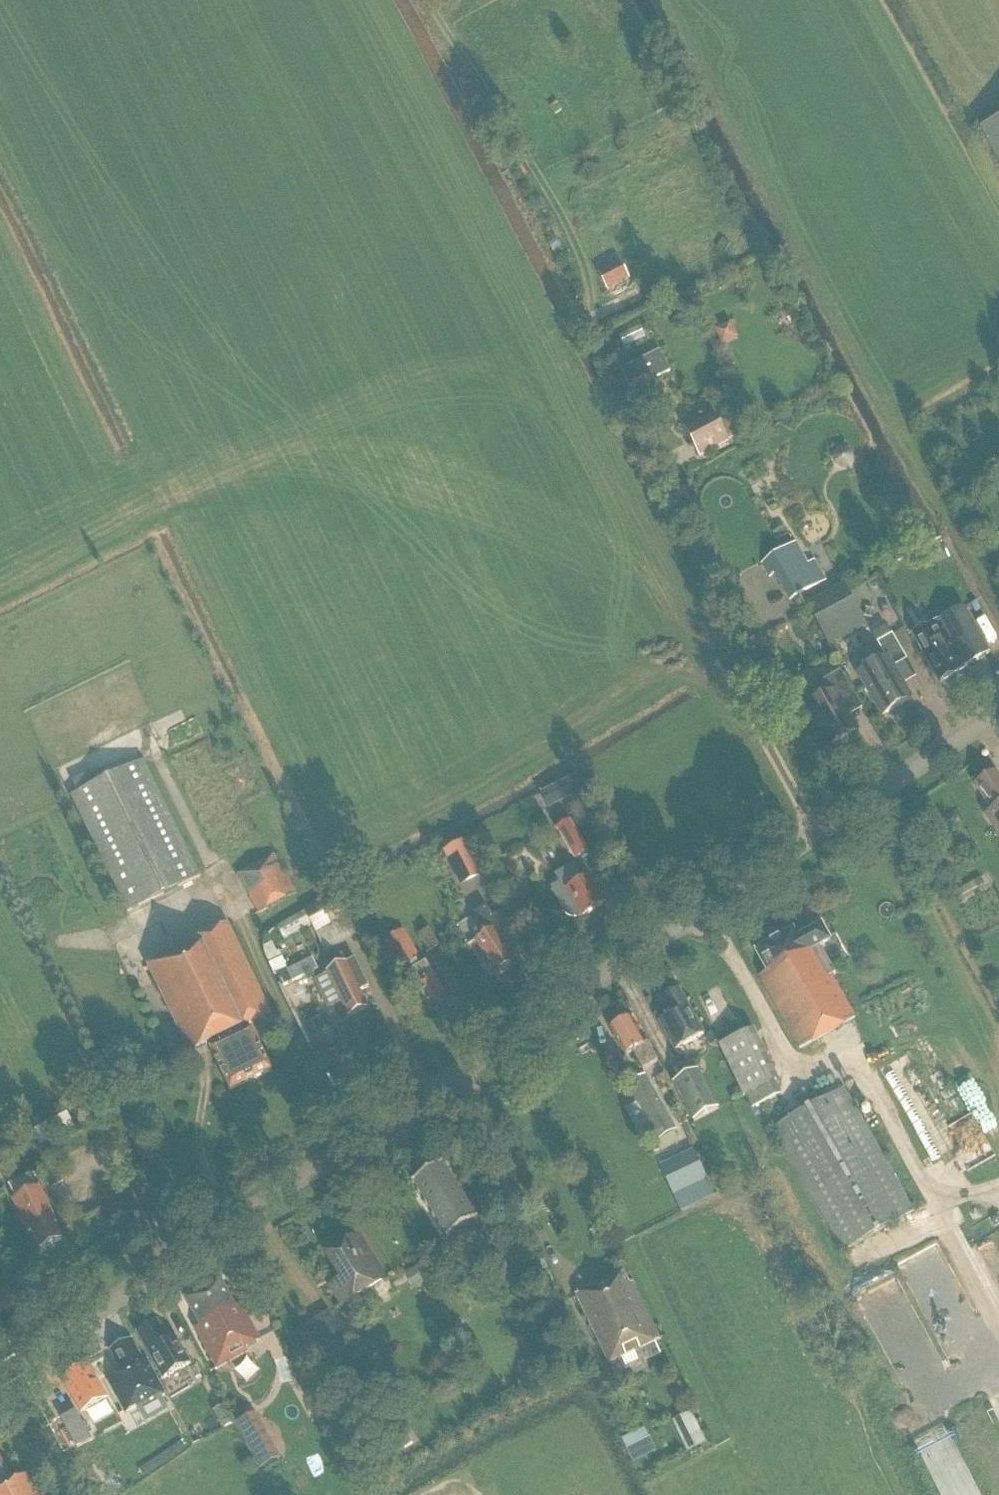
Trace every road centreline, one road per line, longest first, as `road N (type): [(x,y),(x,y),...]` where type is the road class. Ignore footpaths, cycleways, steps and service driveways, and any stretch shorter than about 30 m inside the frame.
road 1 (tertiary): [(0,1375),(998,716)]
road 2 (track): [(840,820),(593,353),(591,292),(571,228),(428,0)]

